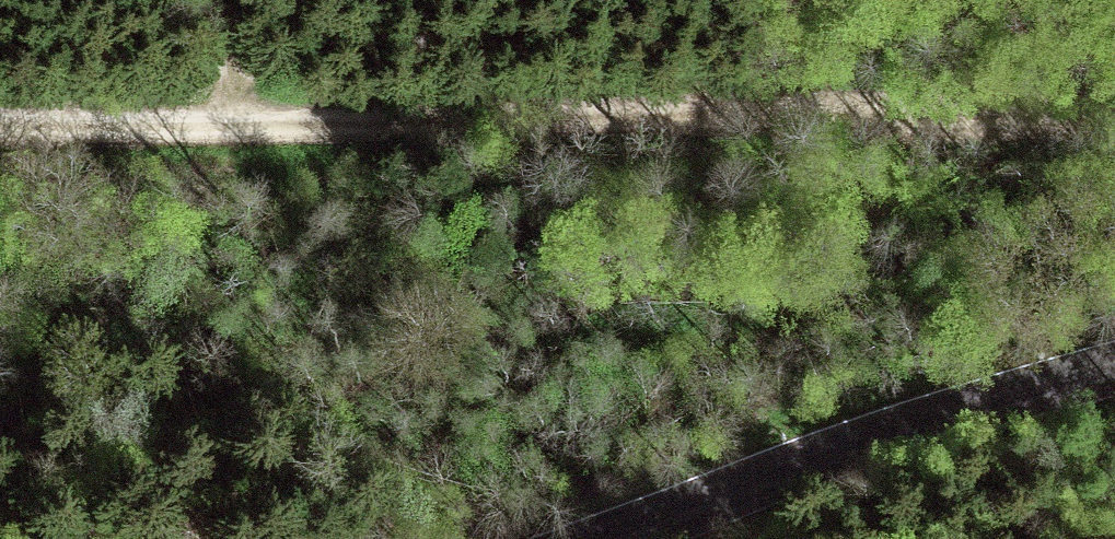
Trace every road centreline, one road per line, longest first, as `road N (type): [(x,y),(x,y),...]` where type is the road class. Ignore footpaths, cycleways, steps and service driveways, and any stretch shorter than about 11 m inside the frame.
road 1 (track): [(247,120),(363,125),(820,96),(1114,101)]
road 2 (tertiary): [(1114,370),(897,430),(608,538)]
road 3 (track): [(0,117),(247,120)]

